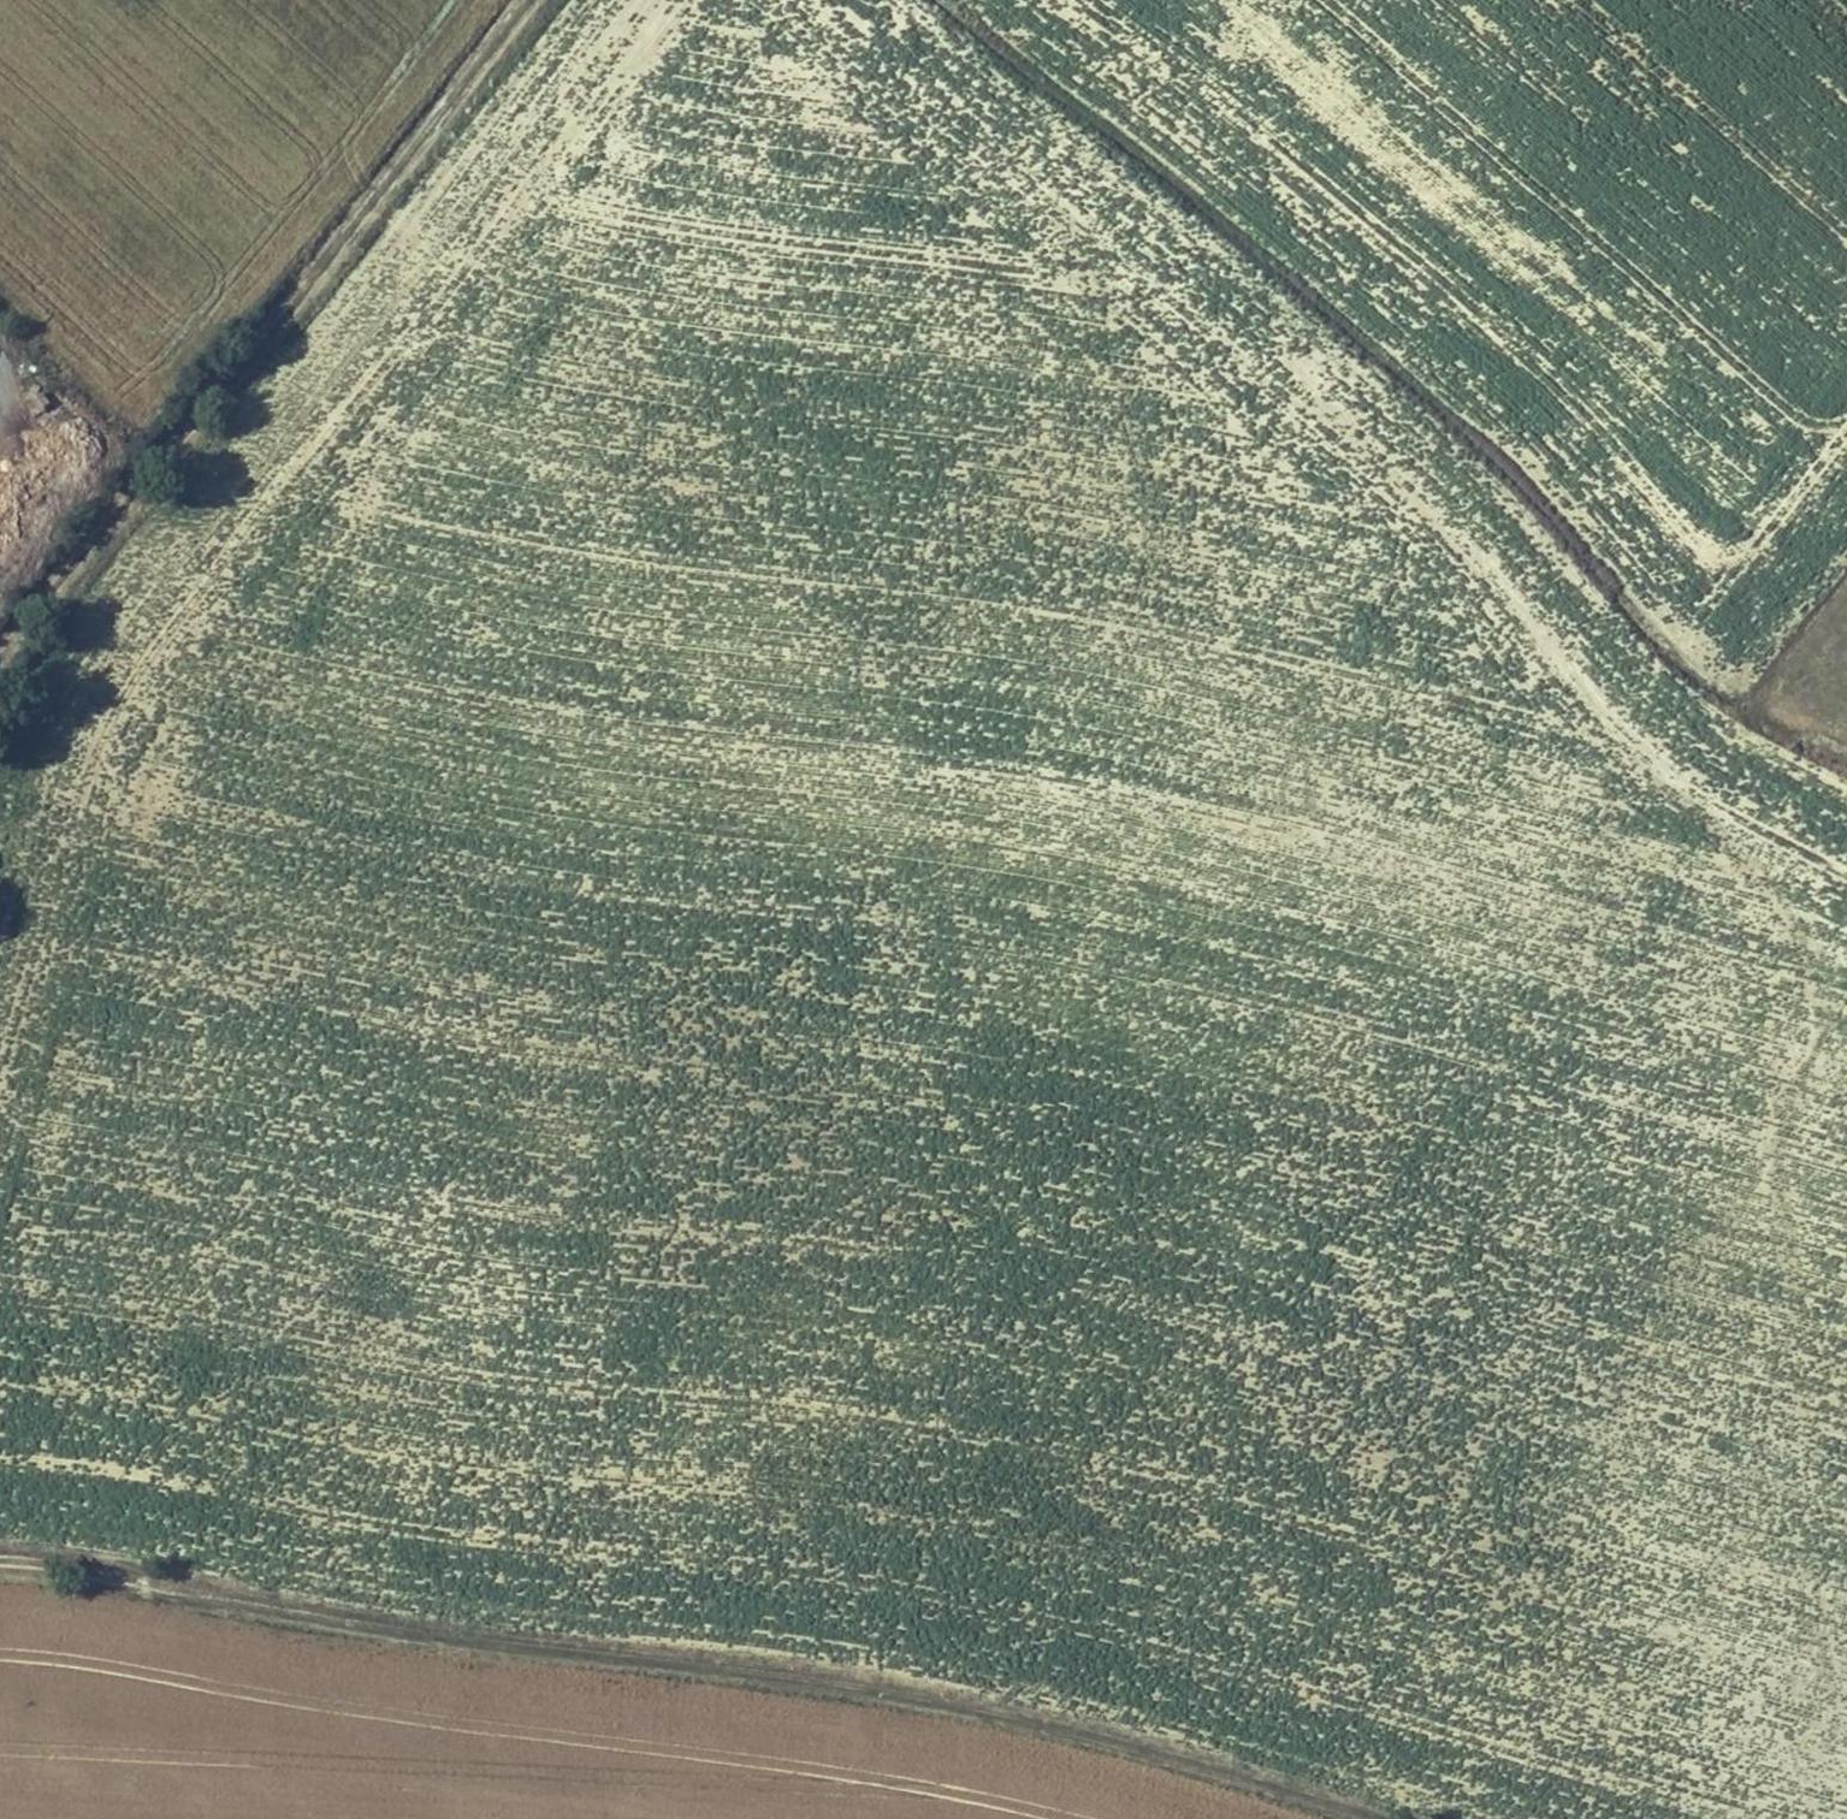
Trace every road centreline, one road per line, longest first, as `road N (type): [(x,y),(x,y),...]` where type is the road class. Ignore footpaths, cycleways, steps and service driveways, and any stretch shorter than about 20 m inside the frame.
road 1 (track): [(0,1565),(83,1569),(166,1593),(509,1647),(870,1687),(1195,1759),(1389,1818)]
road 2 (track): [(0,667),(9,645),(525,0)]

